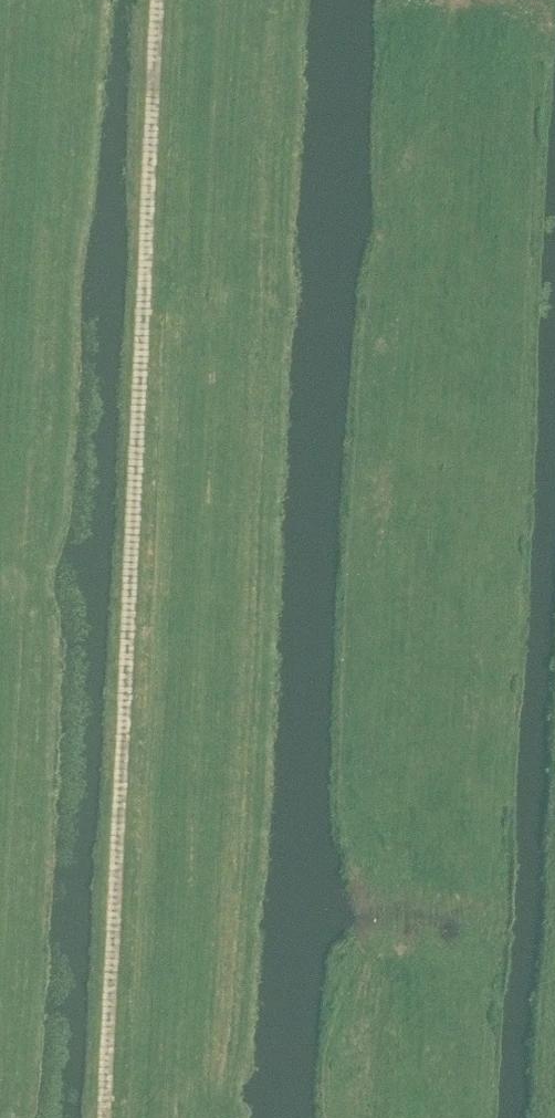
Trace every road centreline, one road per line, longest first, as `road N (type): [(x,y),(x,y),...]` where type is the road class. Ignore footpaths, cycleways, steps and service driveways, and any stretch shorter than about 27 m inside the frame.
road 1 (track): [(110,1117),(157,0)]

